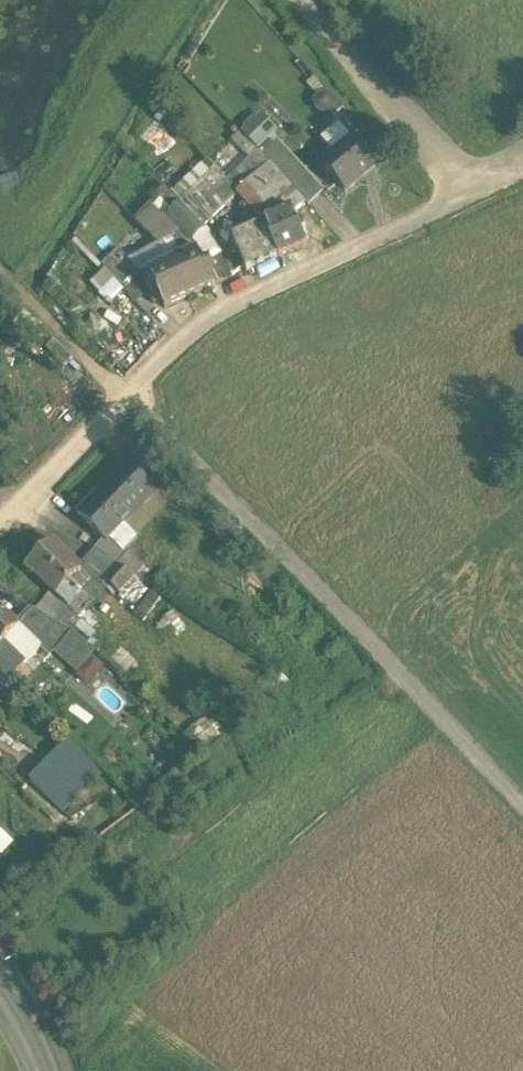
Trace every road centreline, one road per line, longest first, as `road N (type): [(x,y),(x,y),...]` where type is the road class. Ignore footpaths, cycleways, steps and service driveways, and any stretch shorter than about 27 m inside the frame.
road 1 (unclassified): [(0,520),(185,337),(472,193)]
road 2 (unclassified): [(472,193),(303,0)]

